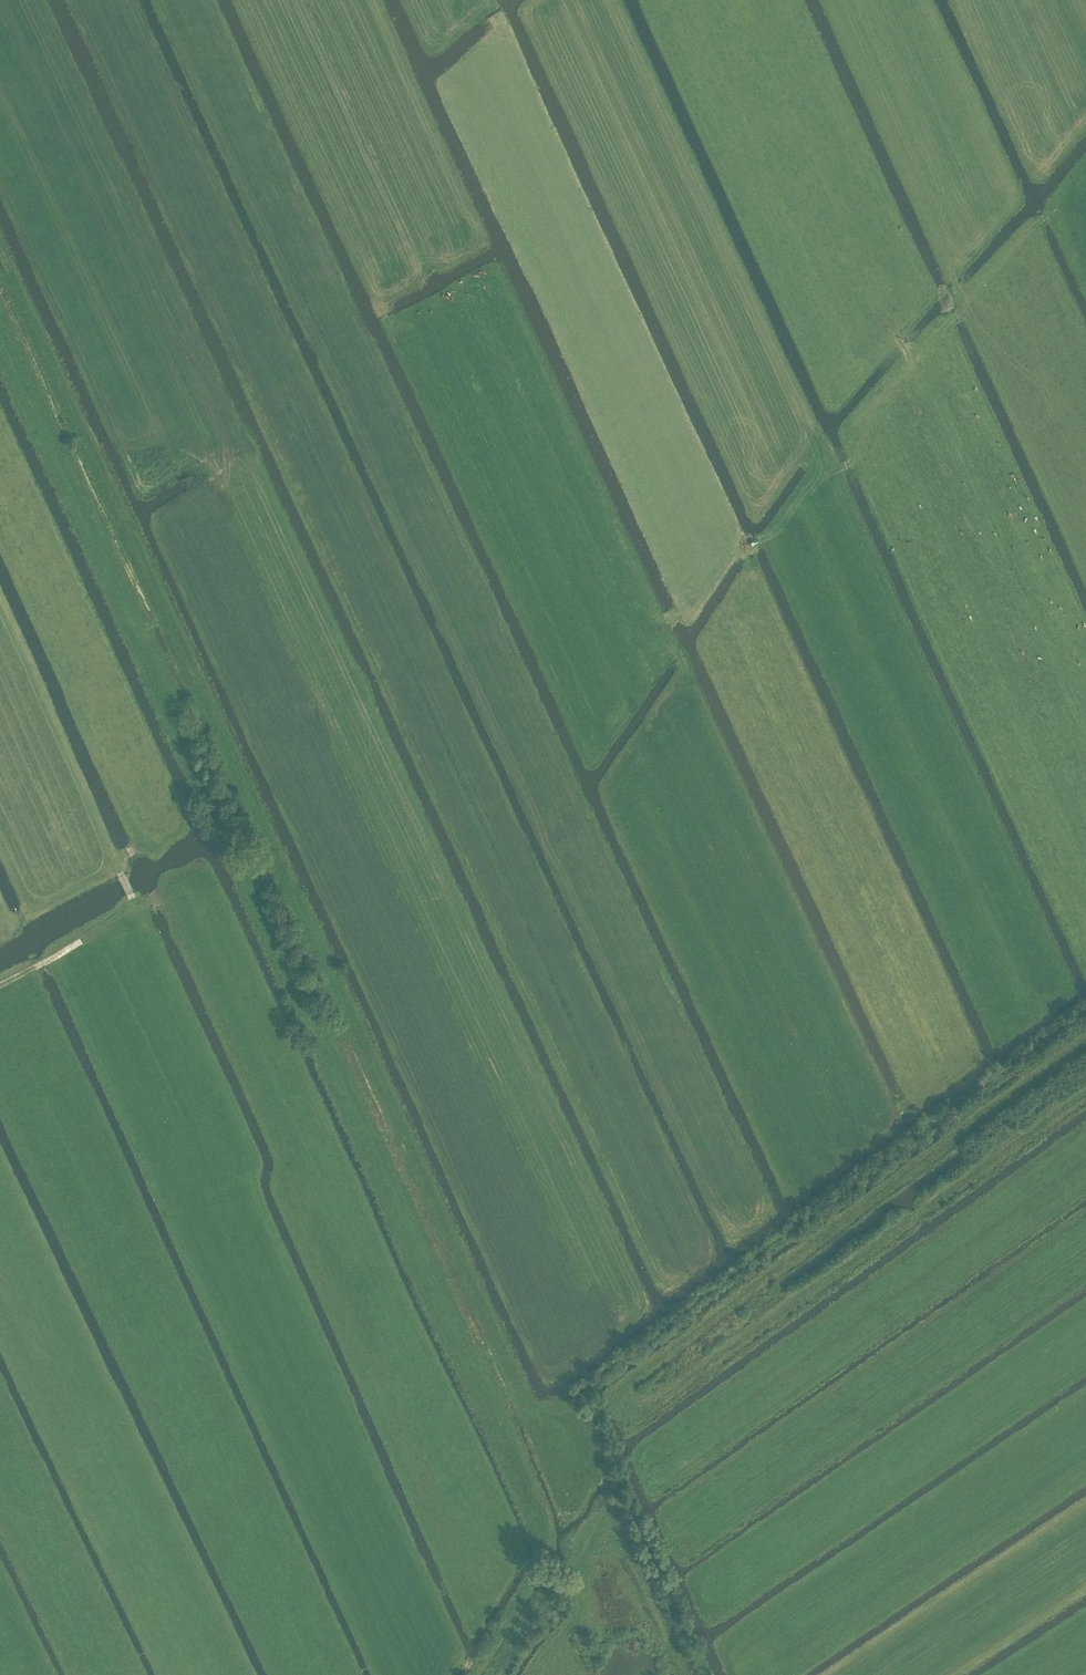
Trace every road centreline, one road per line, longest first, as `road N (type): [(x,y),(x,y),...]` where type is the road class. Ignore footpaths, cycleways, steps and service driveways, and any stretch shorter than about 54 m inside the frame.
road 1 (track): [(0,985),(160,897)]

